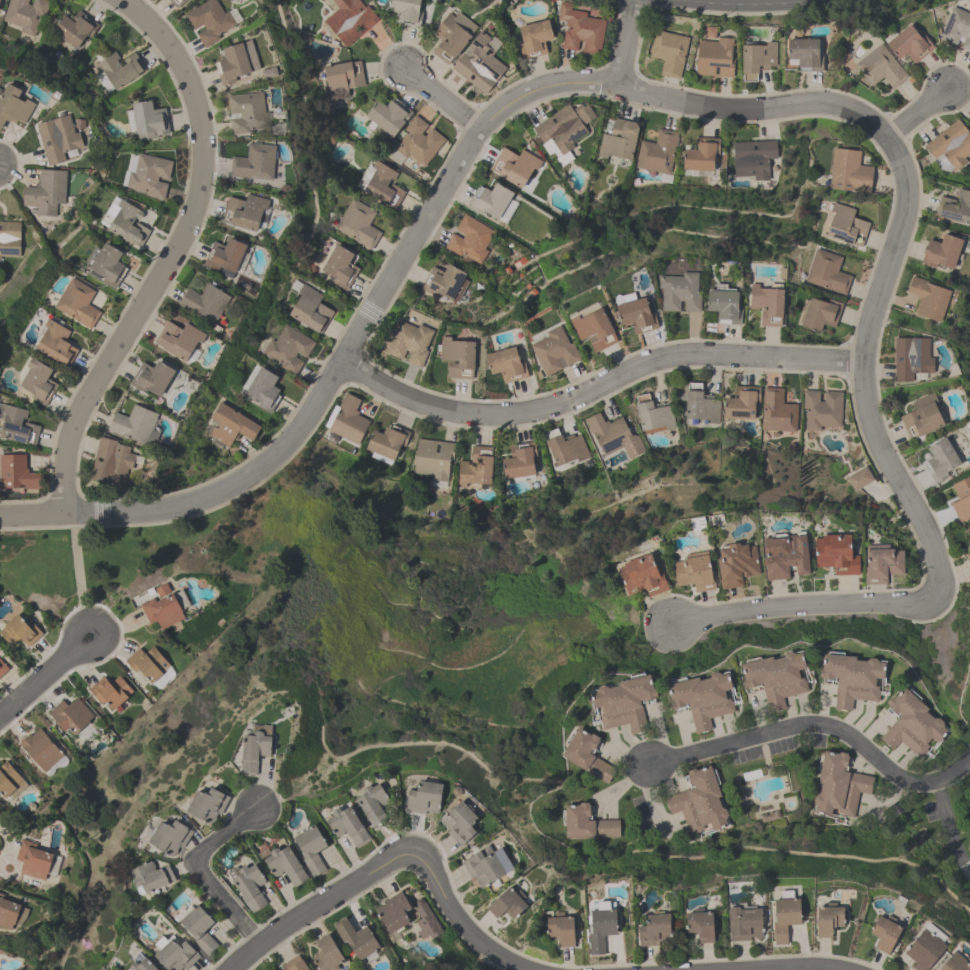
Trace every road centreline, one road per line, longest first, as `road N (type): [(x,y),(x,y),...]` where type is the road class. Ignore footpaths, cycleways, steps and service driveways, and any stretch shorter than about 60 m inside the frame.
road 1 (residential): [(343,362),(481,128),(539,88),(602,82),(730,110),(828,105),(868,121),(904,174),(903,222),(864,363),(679,355),(551,406),(503,415),(416,401),(343,362)]
road 2 (residential): [(119,0),(157,33),(185,75),(199,122),(200,184),(183,235),(80,410),(68,443),(65,512)]
road 3 (residential): [(864,363),(870,426),(931,543),(938,567),(933,597),(668,623)]
road 4 (residential): [(0,516),(158,510),(215,494),(295,435),(343,362)]
road 5 (residential): [(232,969),(399,856),(422,861),(464,927),(528,969)]
road 6 (residential): [(969,757),(950,774),(916,783),(842,731),(805,724),(650,763)]
road 7 (residential): [(260,945),(198,868),(206,847),(255,808)]
road 8 (residential): [(71,626),(78,653),(106,644),(99,621),(80,618),(71,626)]

